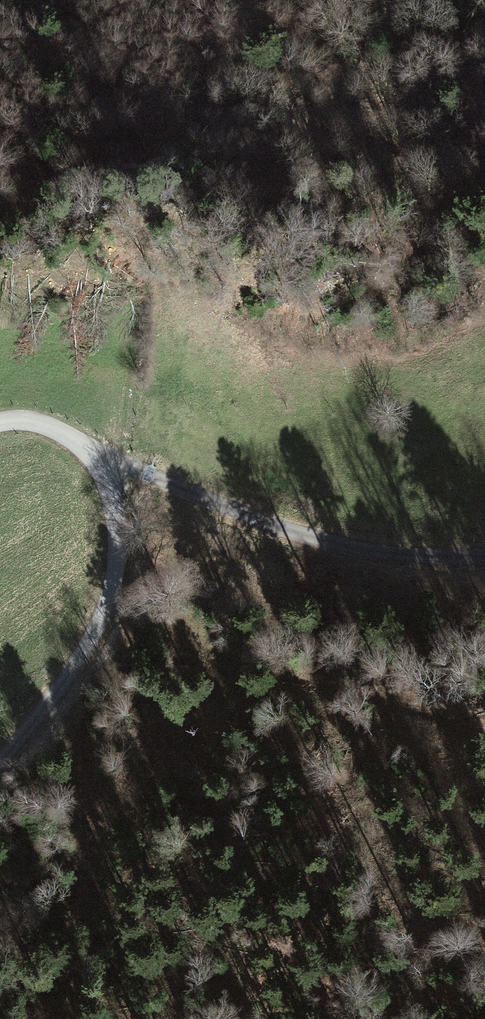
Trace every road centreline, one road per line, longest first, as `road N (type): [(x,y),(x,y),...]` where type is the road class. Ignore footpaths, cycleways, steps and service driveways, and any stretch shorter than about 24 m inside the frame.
road 1 (unclassified): [(98,460),(318,539),(409,555),(484,557)]
road 2 (track): [(484,727),(107,608)]
road 3 (unclassified): [(98,460),(118,529),(107,608),(0,765)]

